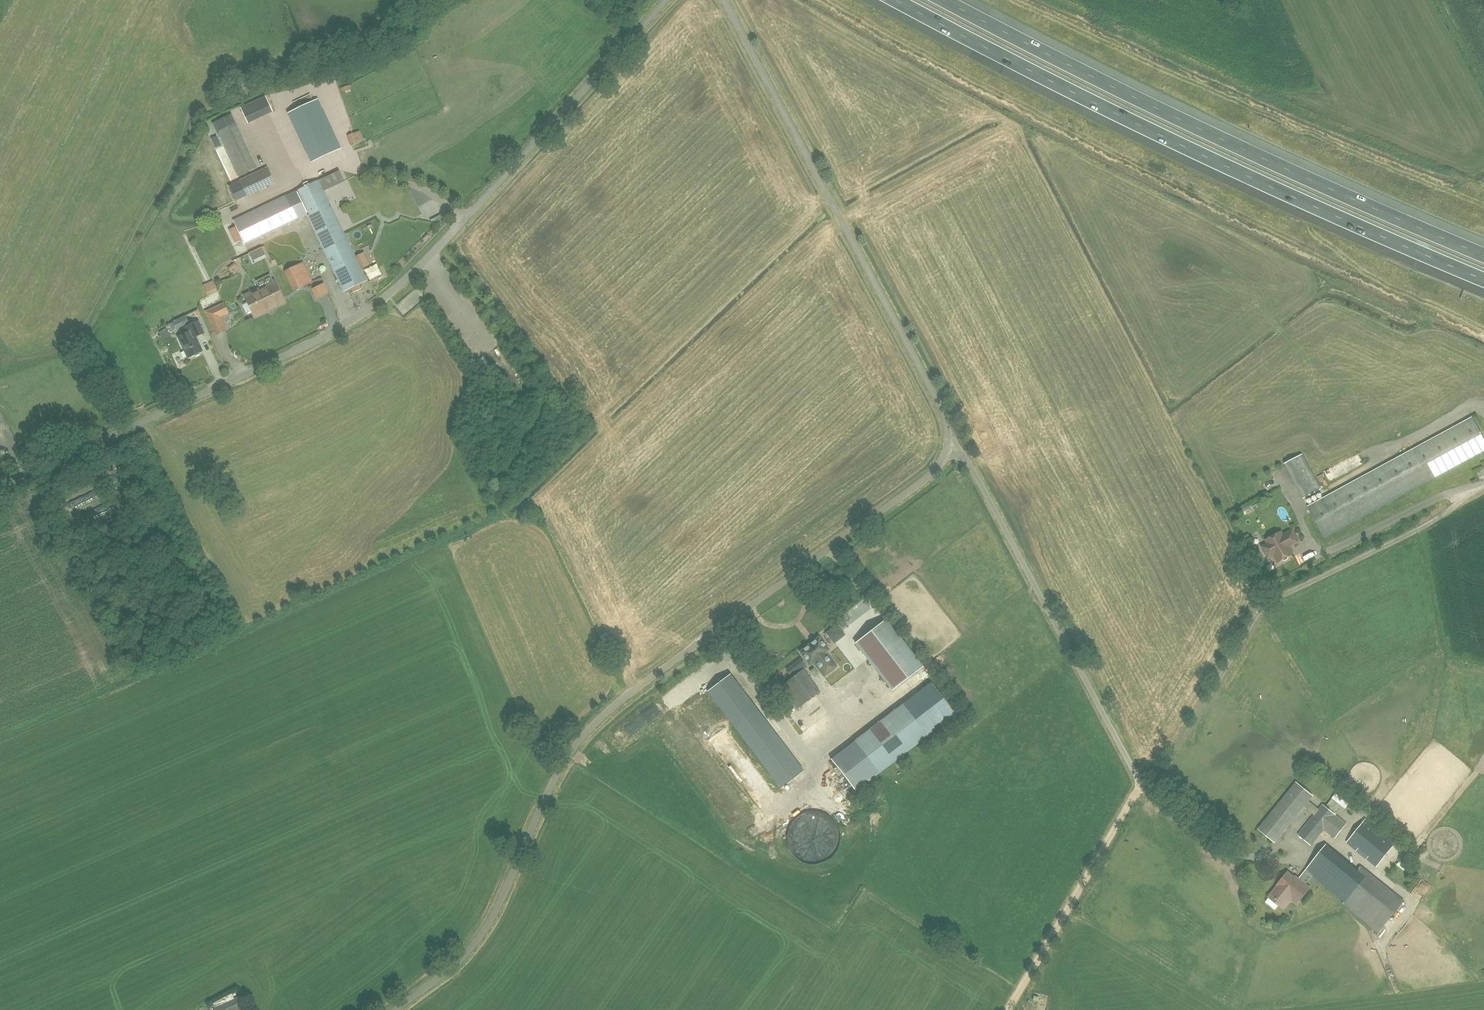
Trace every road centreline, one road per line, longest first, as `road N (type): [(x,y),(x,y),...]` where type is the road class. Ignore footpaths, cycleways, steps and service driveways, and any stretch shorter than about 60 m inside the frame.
road 1 (unclassified): [(0,488),(368,310),(444,243),(666,0)]
road 2 (unclassified): [(395,1009),(481,936),(548,793),(593,726),(925,480),(949,451)]
road 3 (motorway): [(893,0),(1140,126),(1483,280)]
road 4 (motorway): [(1483,255),(1180,119),(945,0)]
road 5 (unclassified): [(723,0),(944,418),(949,451)]
road 6 (track): [(1151,792),(1265,605),(1445,515),(1463,495)]
road 7 (unclassified): [(1151,792),(968,463),(949,451)]
road 8 (track): [(1006,1009),(1141,783)]

